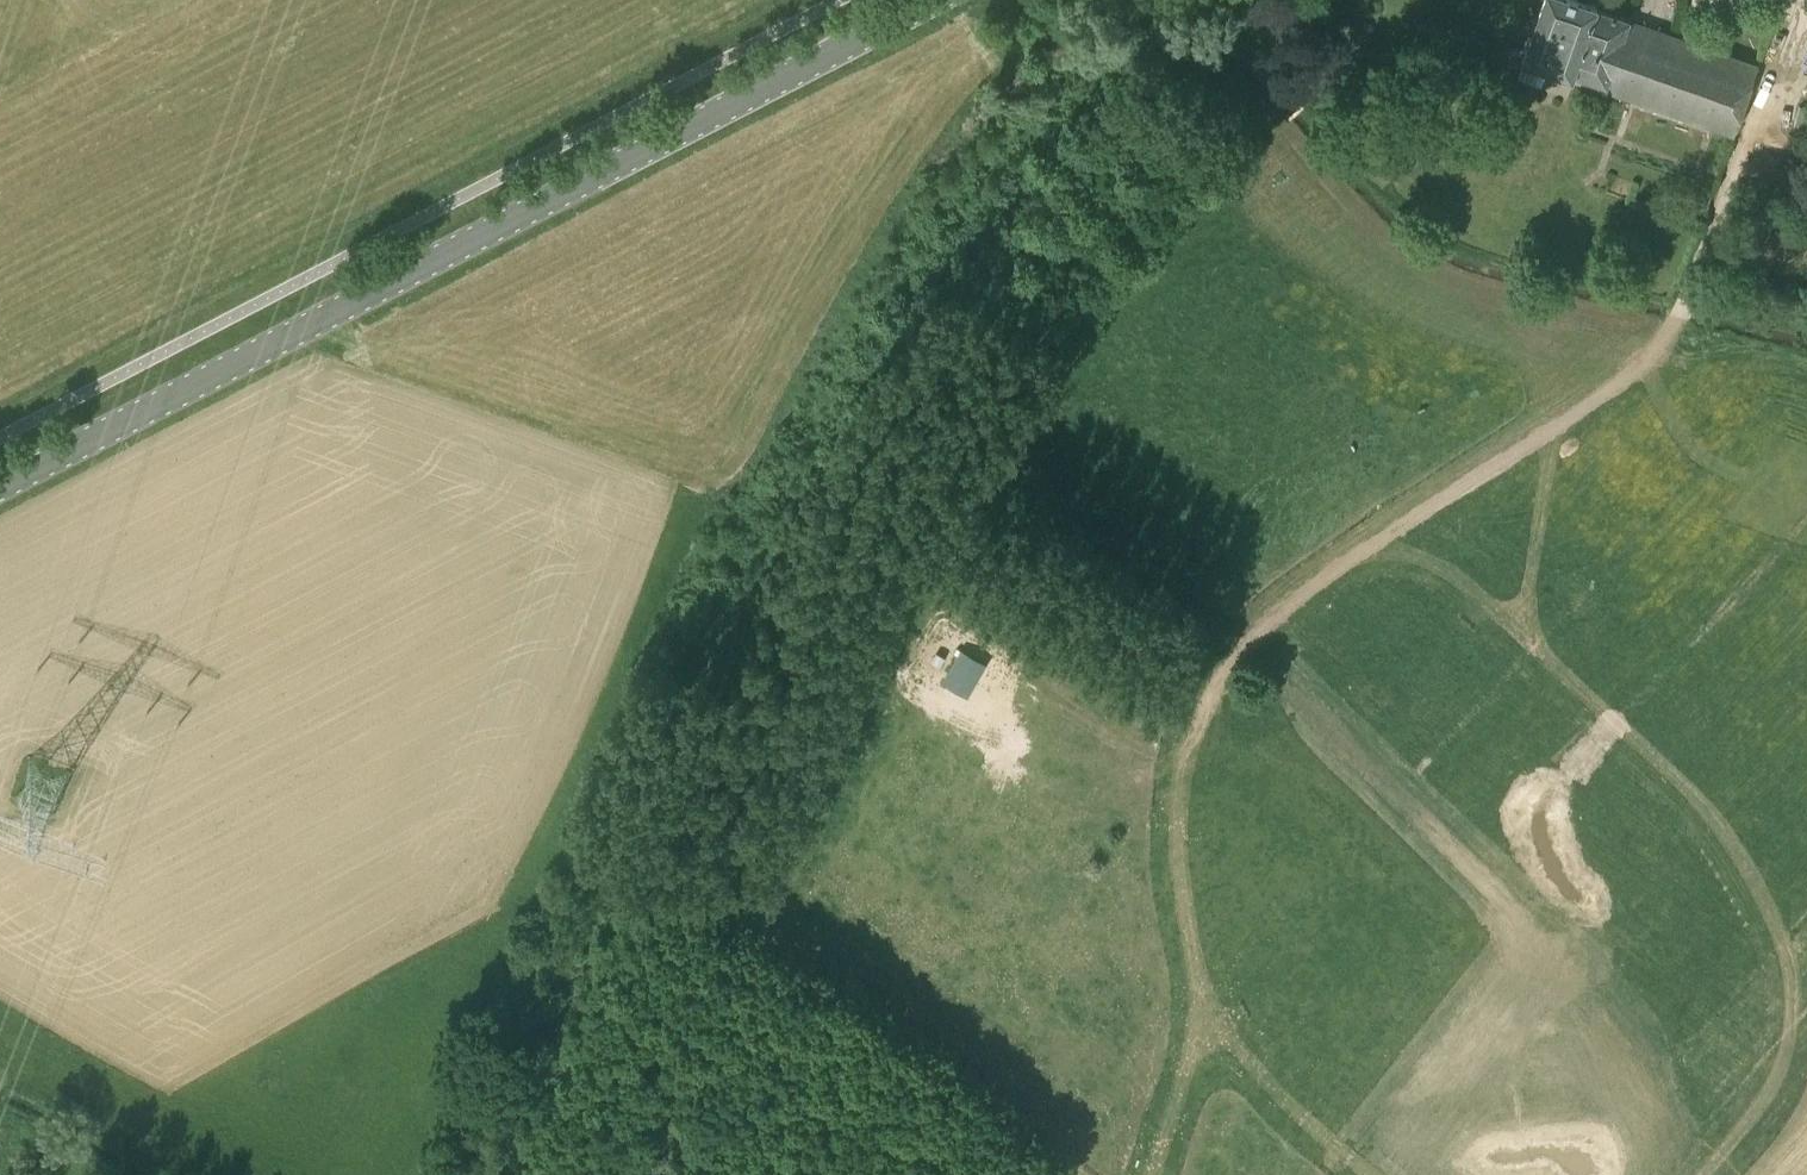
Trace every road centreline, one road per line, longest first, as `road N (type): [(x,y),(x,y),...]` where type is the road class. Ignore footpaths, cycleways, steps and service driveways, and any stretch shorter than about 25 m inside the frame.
road 1 (secondary): [(0,492),(937,0)]

